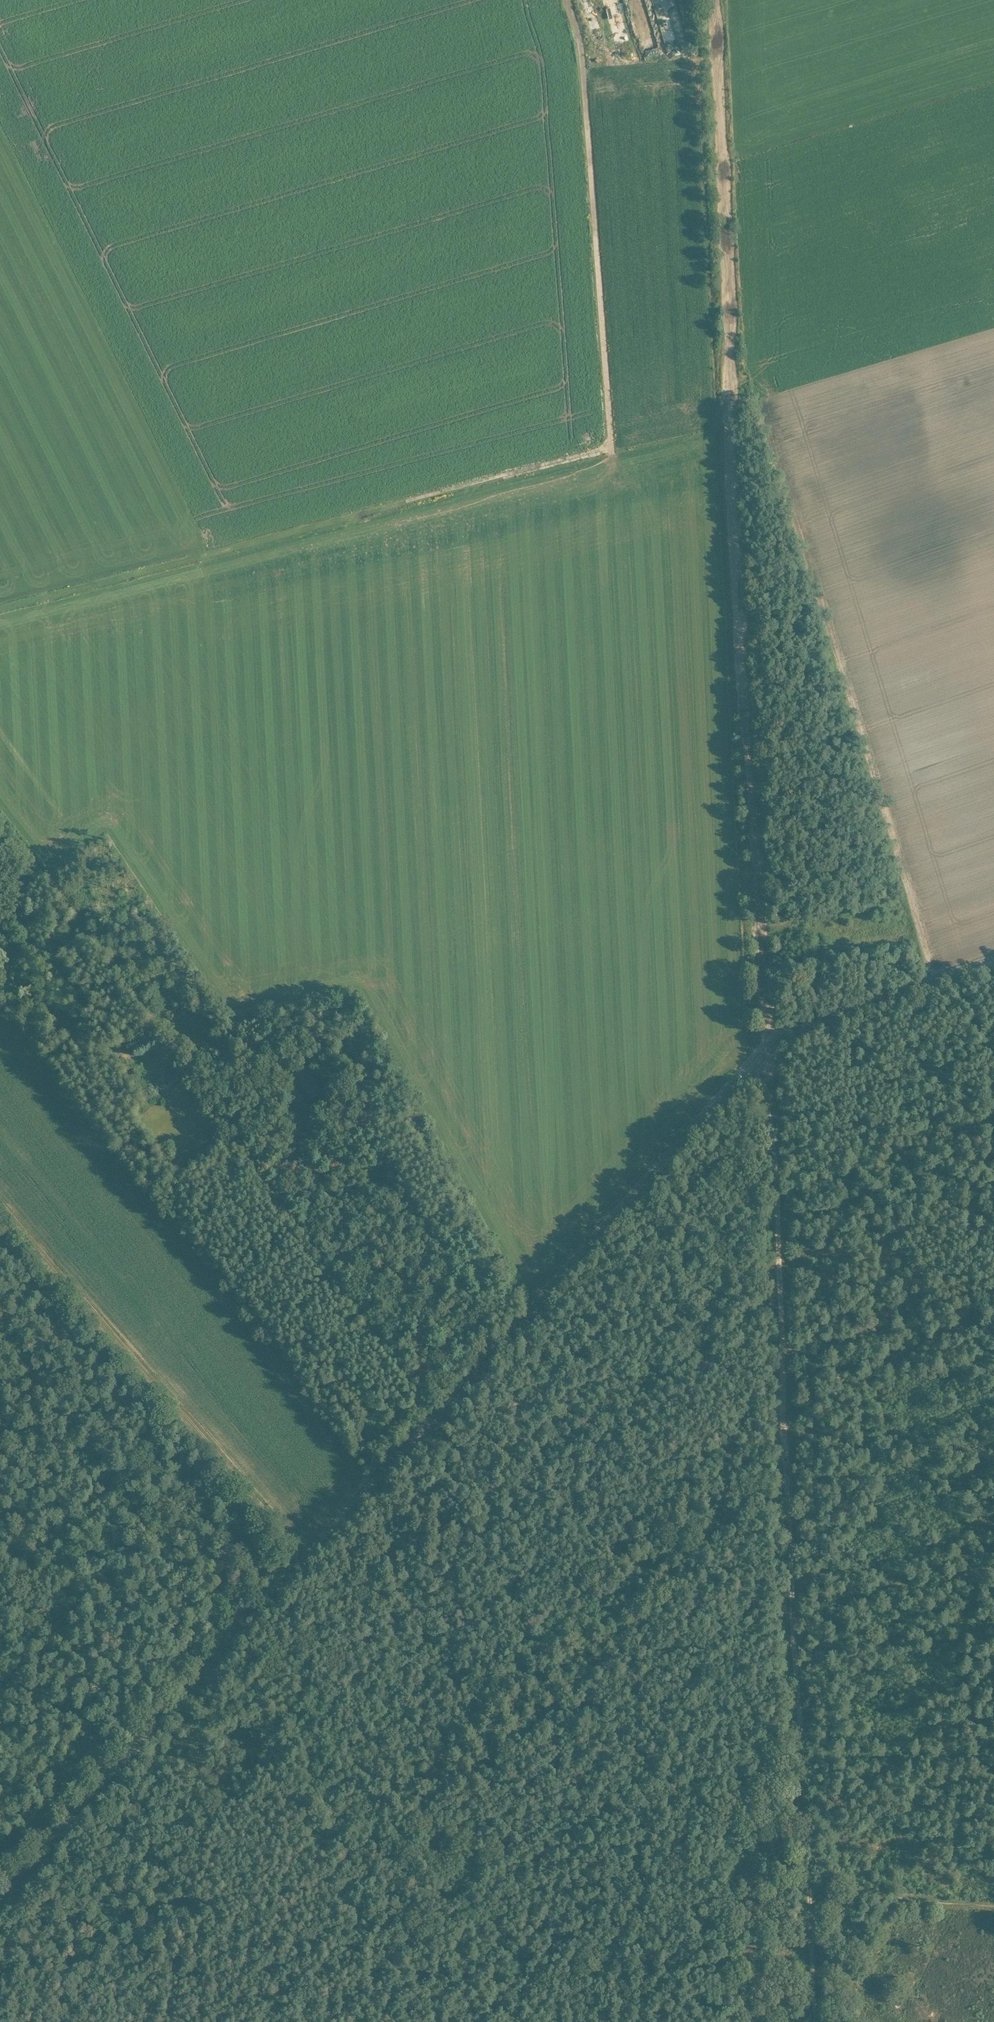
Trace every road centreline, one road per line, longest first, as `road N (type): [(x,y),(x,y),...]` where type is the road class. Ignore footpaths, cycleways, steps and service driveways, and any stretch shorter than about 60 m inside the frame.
road 1 (track): [(717,0),(742,652),(766,1016),(777,1037),(782,1362),(809,1894)]
road 2 (unclassified): [(0,1903),(772,1040),(993,959)]
road 3 (track): [(0,1205),(306,1562)]
road 4 (track): [(809,1894),(815,2021)]

